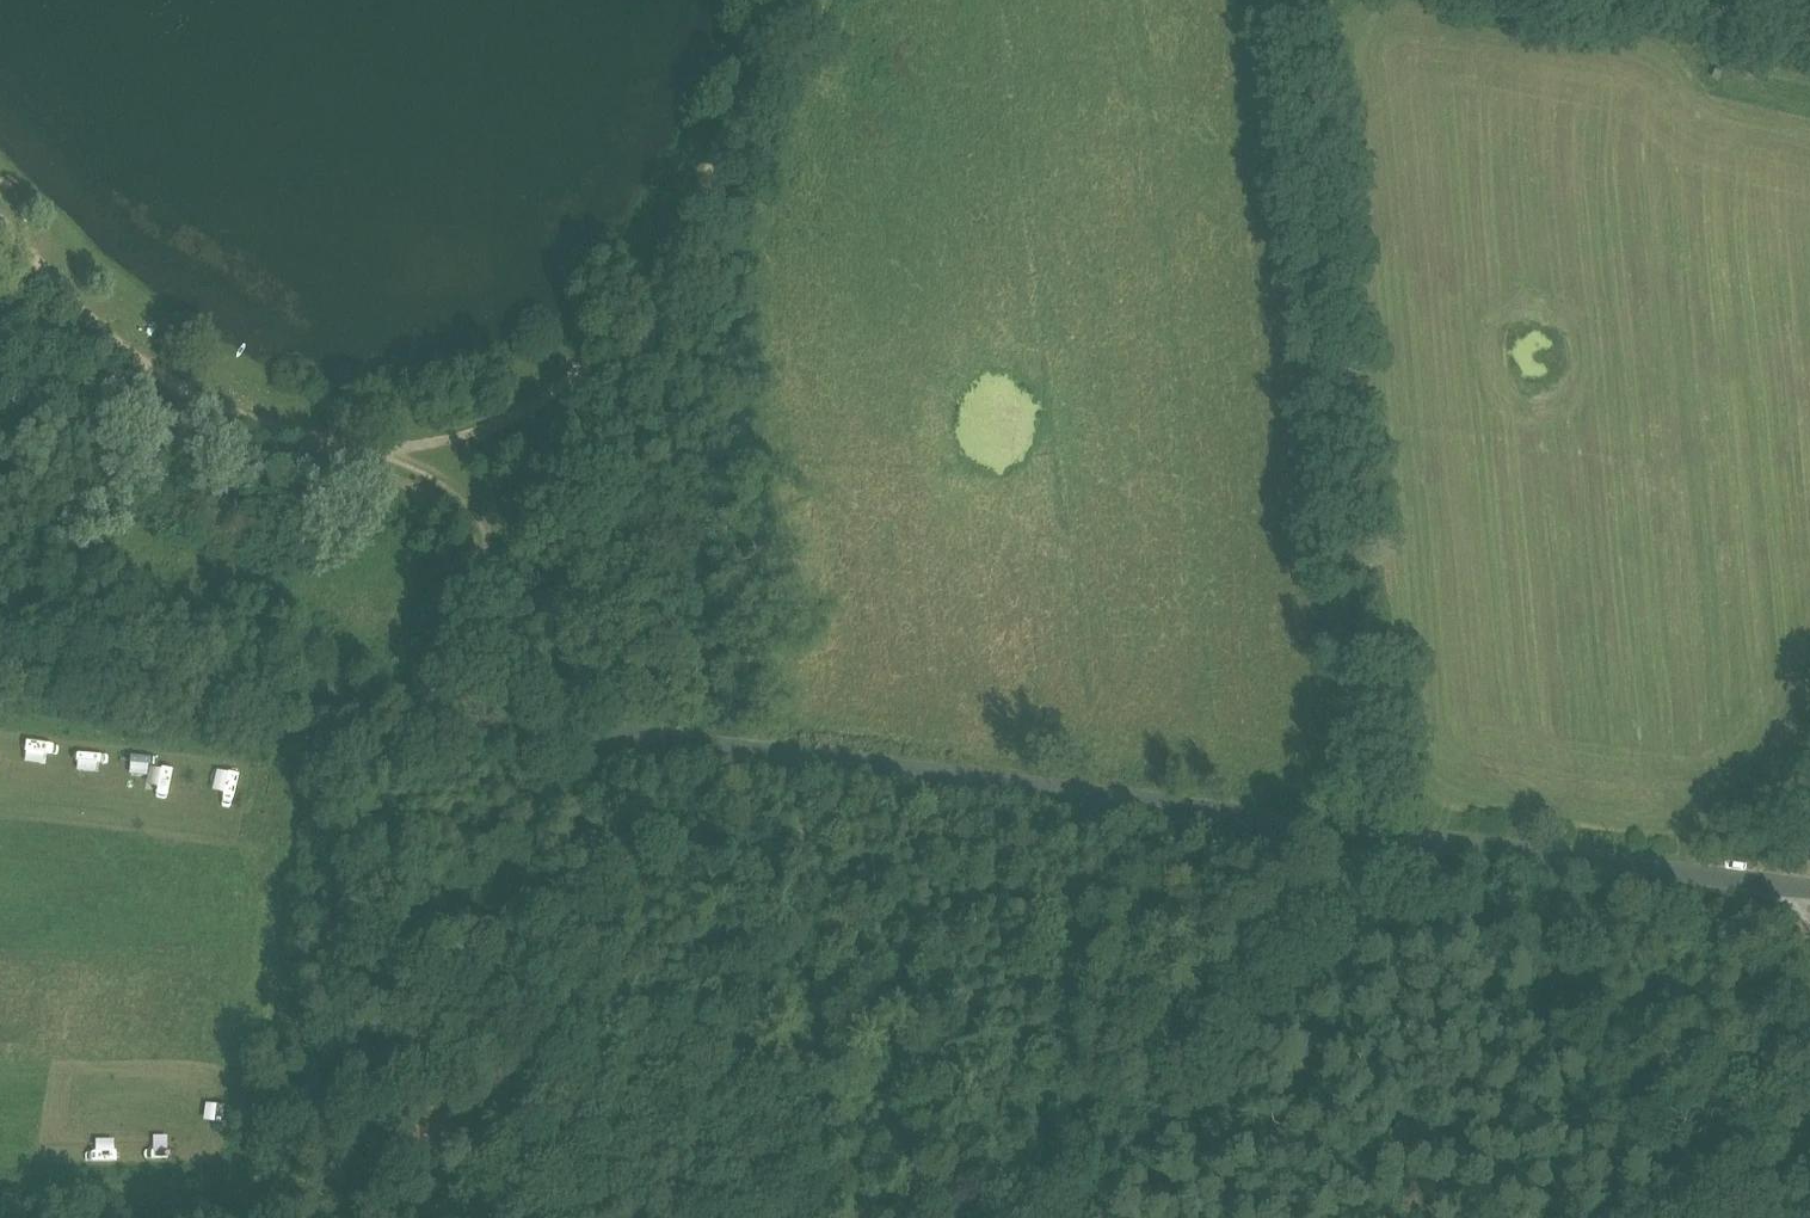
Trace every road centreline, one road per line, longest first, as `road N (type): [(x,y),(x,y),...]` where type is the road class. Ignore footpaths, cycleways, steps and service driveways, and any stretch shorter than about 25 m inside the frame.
road 1 (unclassified): [(1809,894),(0,645)]

